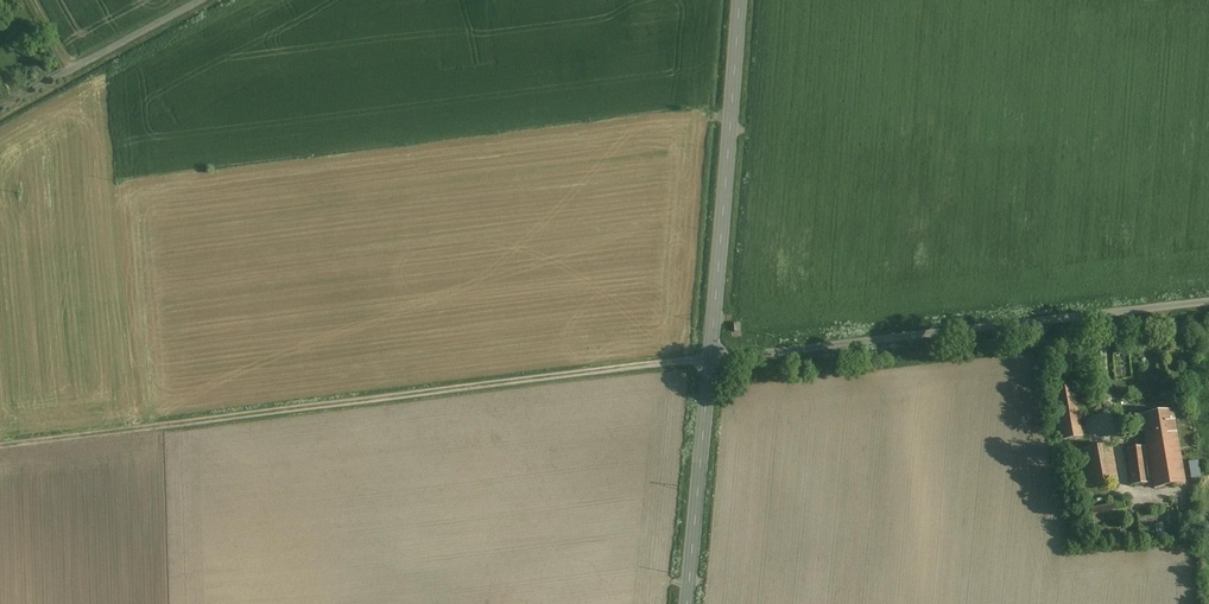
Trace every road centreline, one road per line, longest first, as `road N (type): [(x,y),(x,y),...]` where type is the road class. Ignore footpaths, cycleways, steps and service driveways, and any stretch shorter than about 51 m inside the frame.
road 1 (track): [(710,358),(0,440)]
road 2 (unclassified): [(1208,302),(710,358)]
road 3 (tertiary): [(739,0),(710,358)]
road 4 (tertiary): [(710,358),(687,603)]

